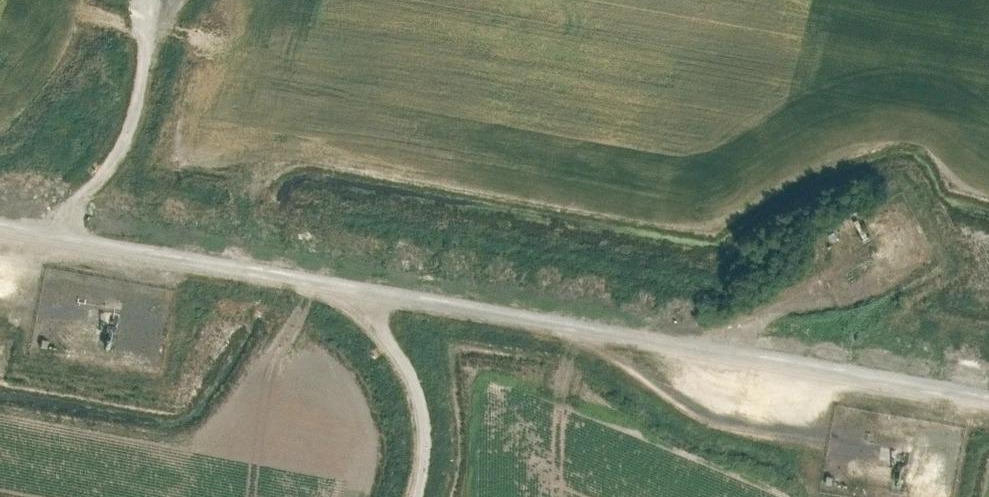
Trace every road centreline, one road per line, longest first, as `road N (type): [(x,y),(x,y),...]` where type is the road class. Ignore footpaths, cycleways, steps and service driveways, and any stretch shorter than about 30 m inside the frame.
road 1 (track): [(0,223),(988,395)]
road 2 (track): [(562,319),(721,423),(874,452)]
road 3 (track): [(37,229),(87,194),(121,150),(139,107),(159,0)]
road 4 (track): [(355,283),(425,416),(419,496)]
road 5 (track): [(712,346),(878,269)]

